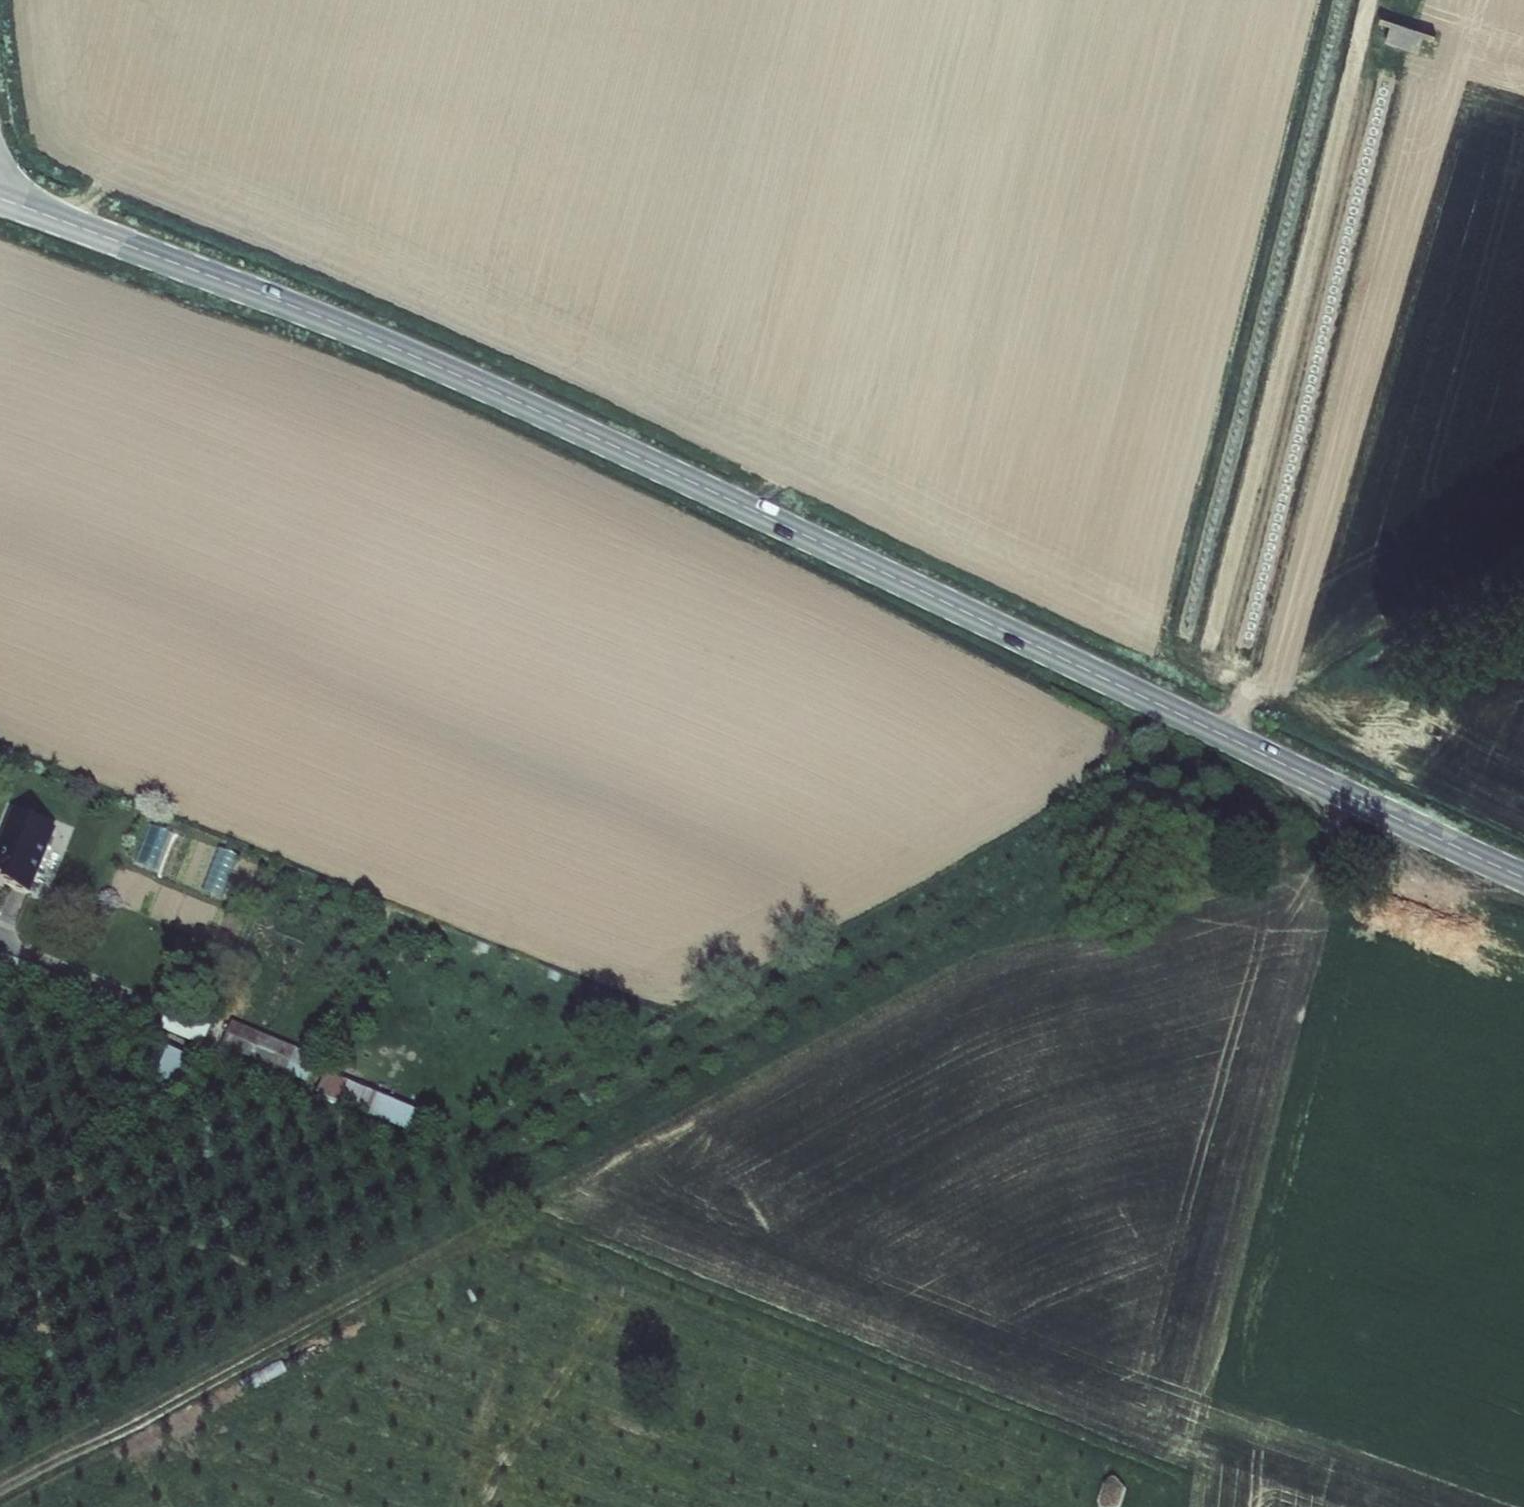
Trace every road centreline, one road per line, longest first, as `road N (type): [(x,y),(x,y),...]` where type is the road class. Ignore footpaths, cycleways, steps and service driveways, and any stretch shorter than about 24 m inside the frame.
road 1 (tertiary): [(1523,877),(503,394),(0,197)]

